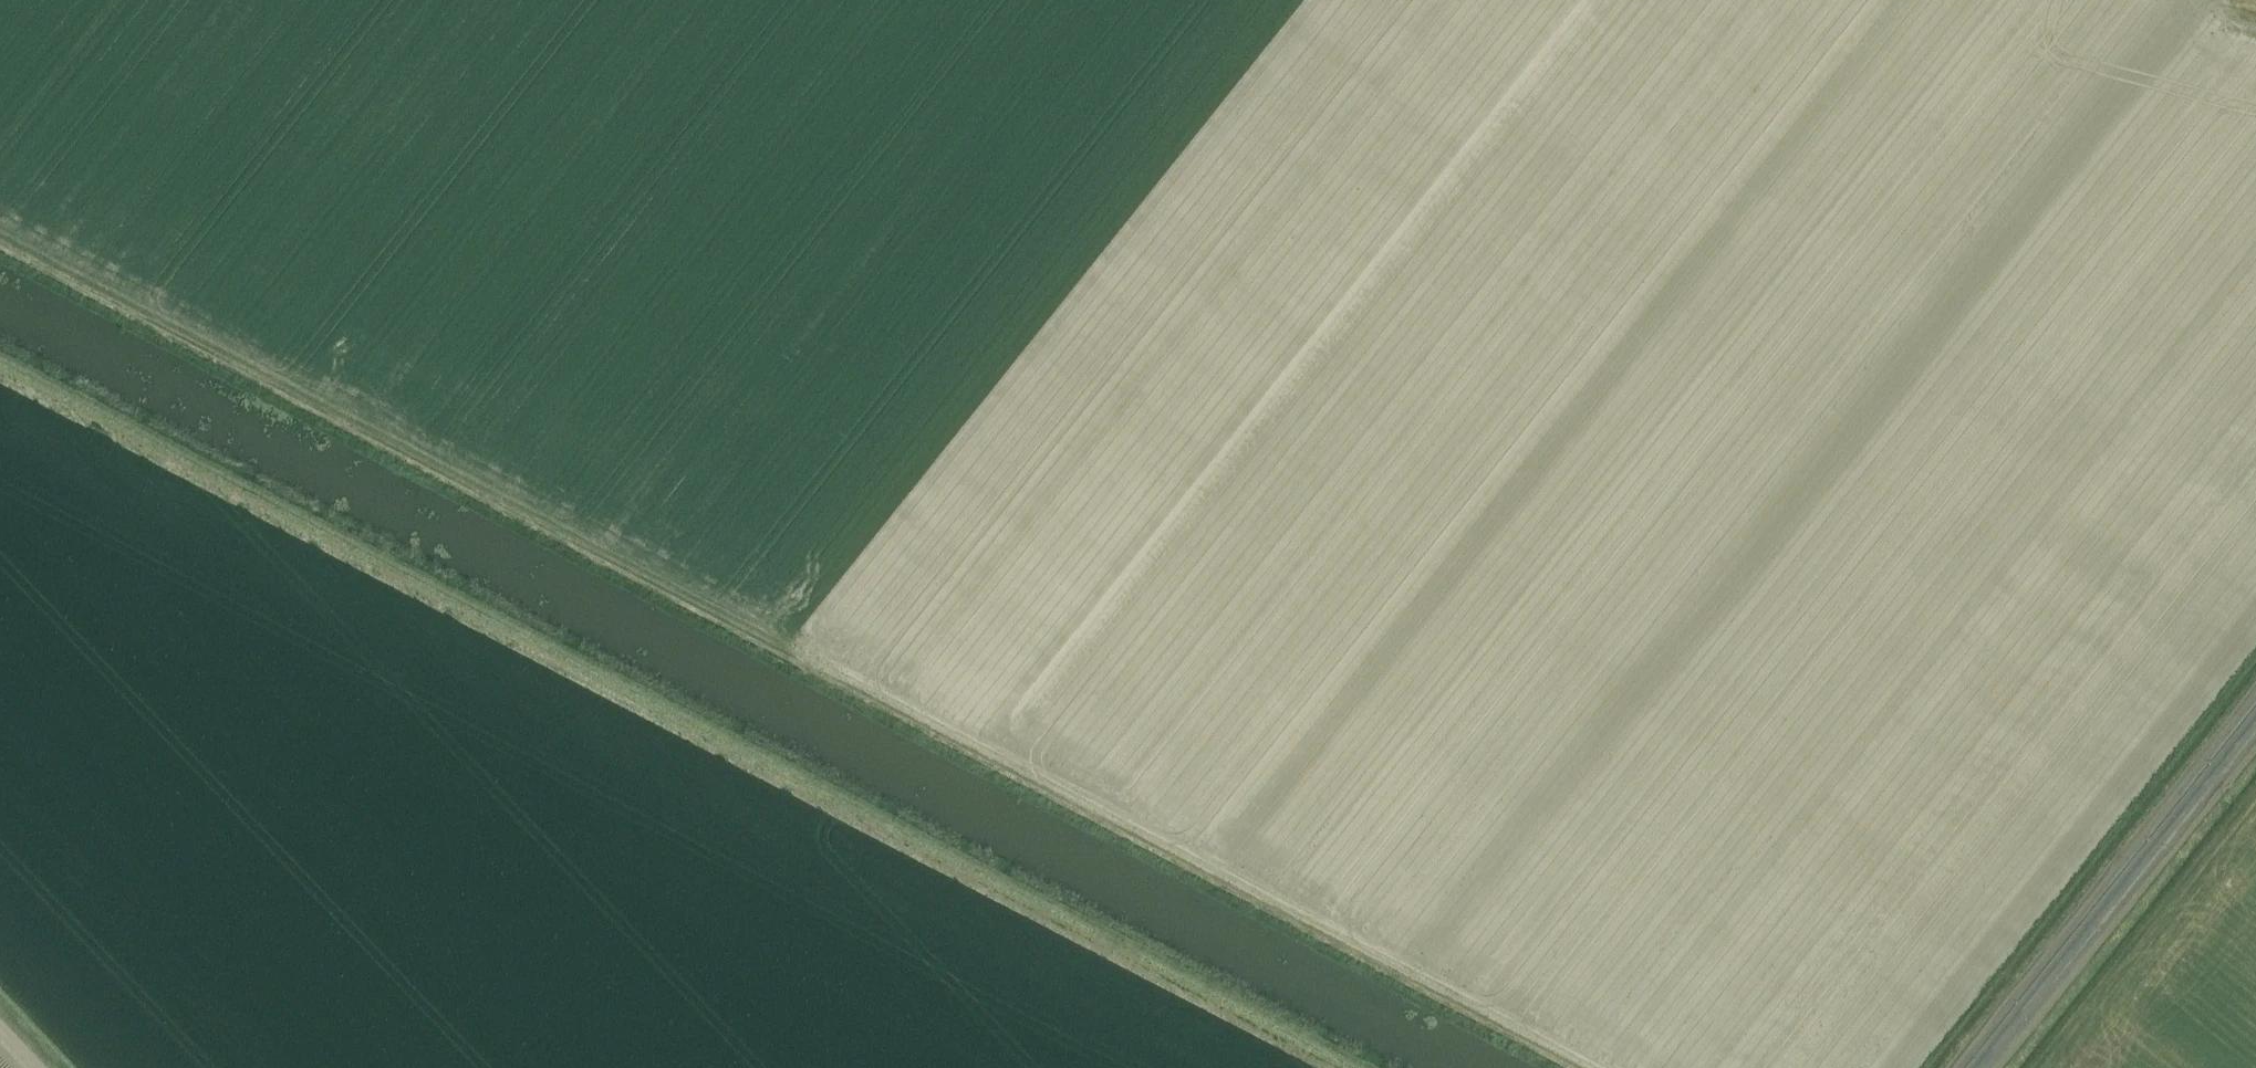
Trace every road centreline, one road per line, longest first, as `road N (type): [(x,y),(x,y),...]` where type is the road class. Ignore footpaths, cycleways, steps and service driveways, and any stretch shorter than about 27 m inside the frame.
road 1 (unclassified): [(1967,1067),(2255,697)]

